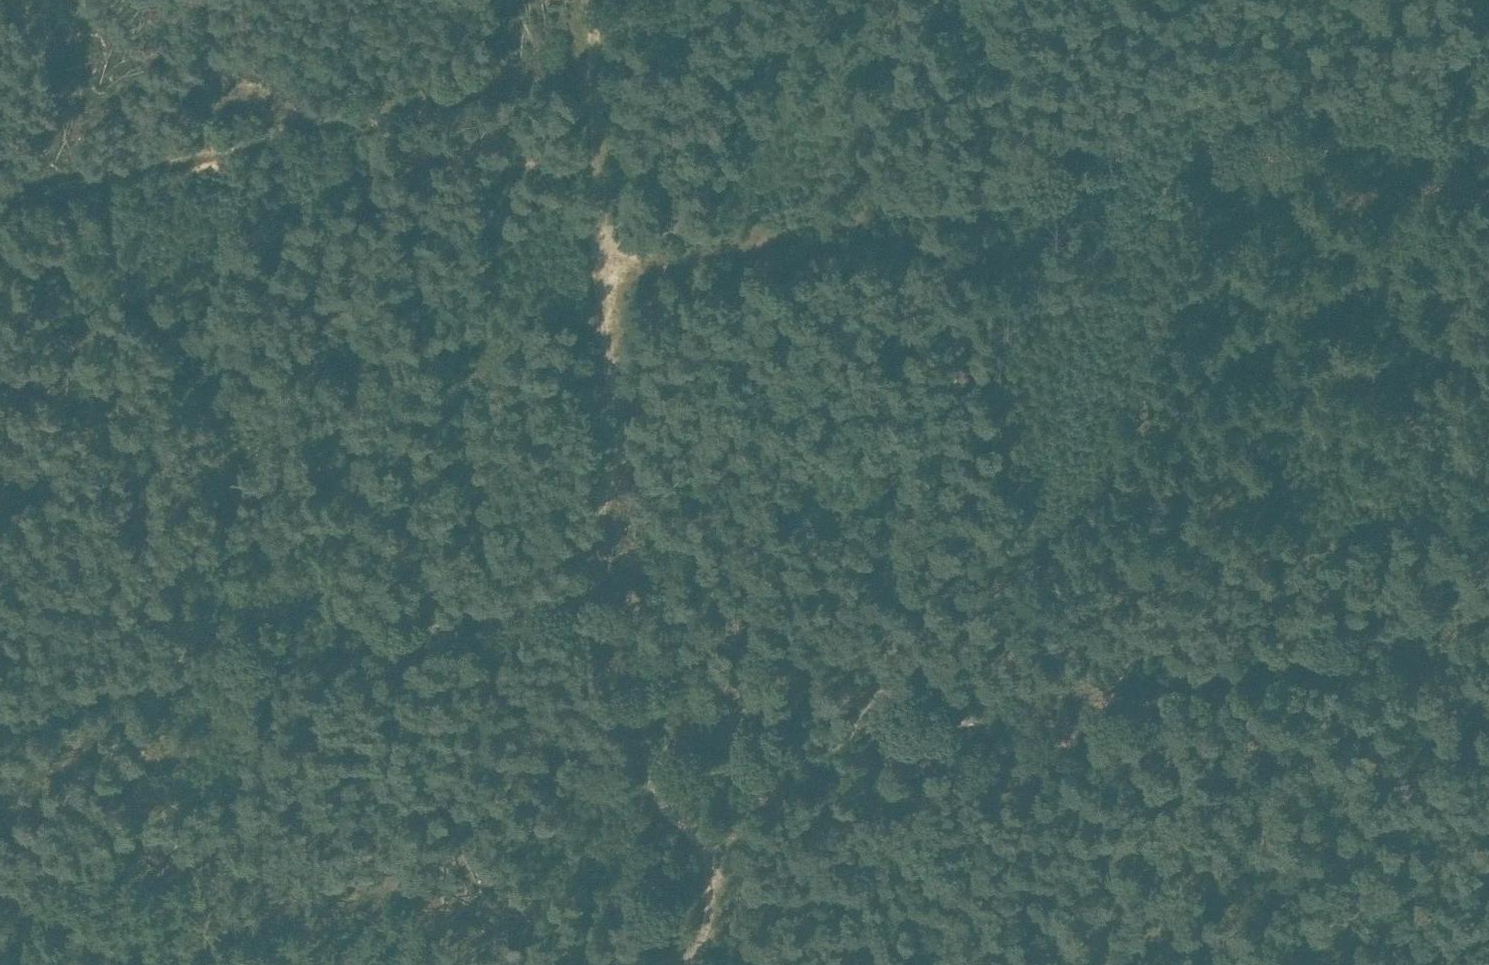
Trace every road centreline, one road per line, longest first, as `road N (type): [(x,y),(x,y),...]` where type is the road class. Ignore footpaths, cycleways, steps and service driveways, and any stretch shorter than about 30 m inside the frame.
road 1 (track): [(585,0),(667,964)]
road 2 (track): [(631,582),(0,723)]
road 3 (track): [(0,203),(589,55)]

